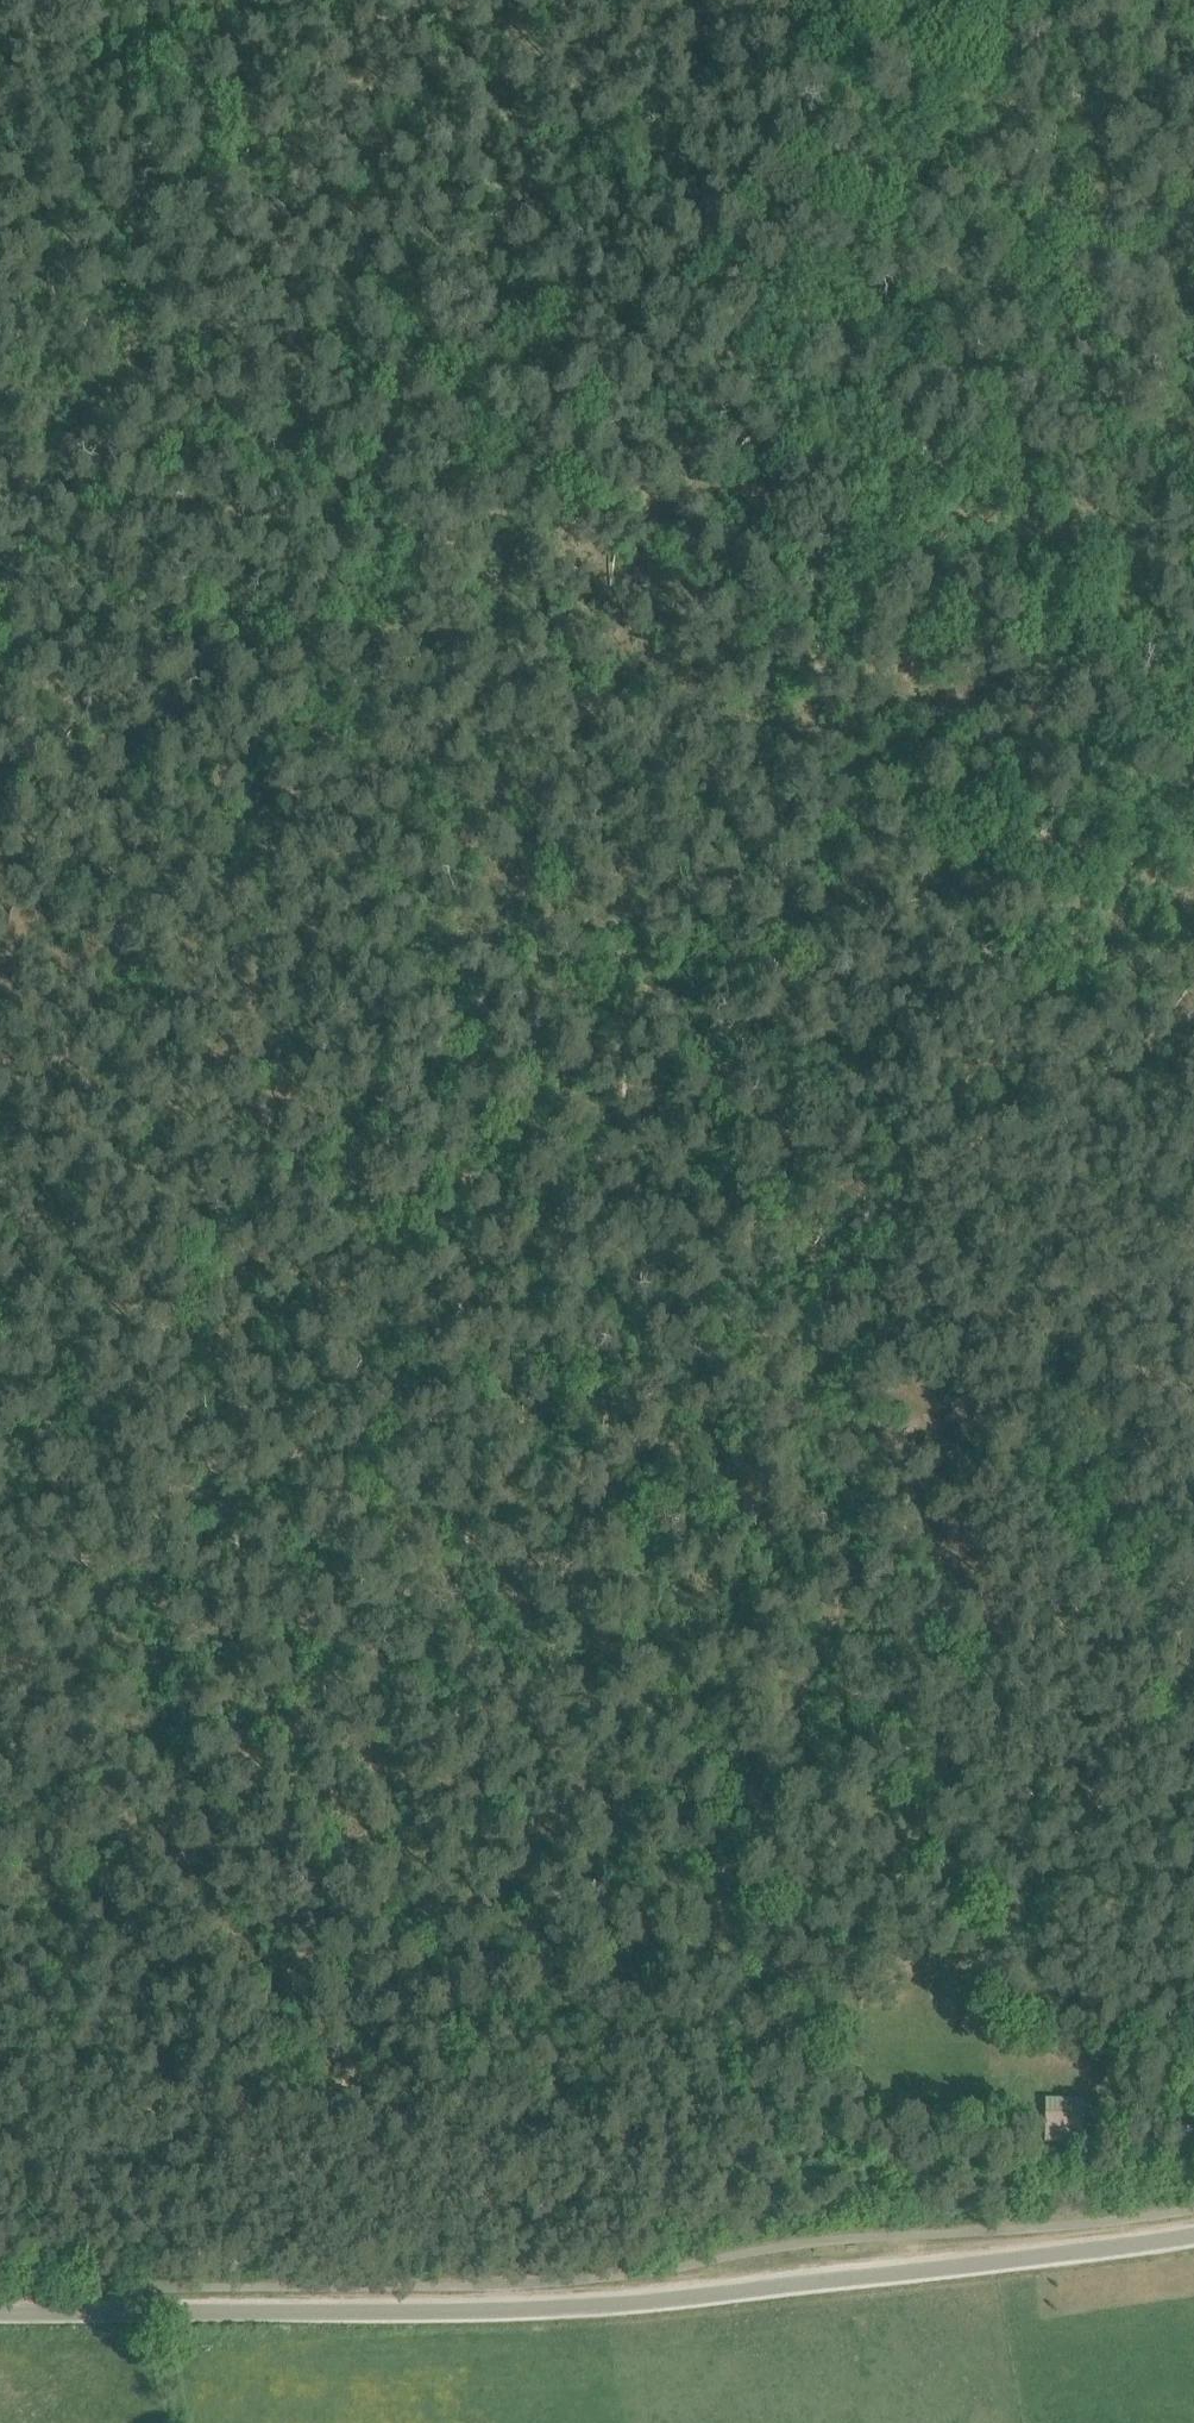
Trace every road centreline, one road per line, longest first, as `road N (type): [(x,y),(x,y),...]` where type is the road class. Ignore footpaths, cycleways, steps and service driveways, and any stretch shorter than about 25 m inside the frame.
road 1 (unclassified): [(1193,2235),(612,2304),(0,2310)]
road 2 (track): [(0,312),(100,214),(111,139),(142,68),(210,0)]

